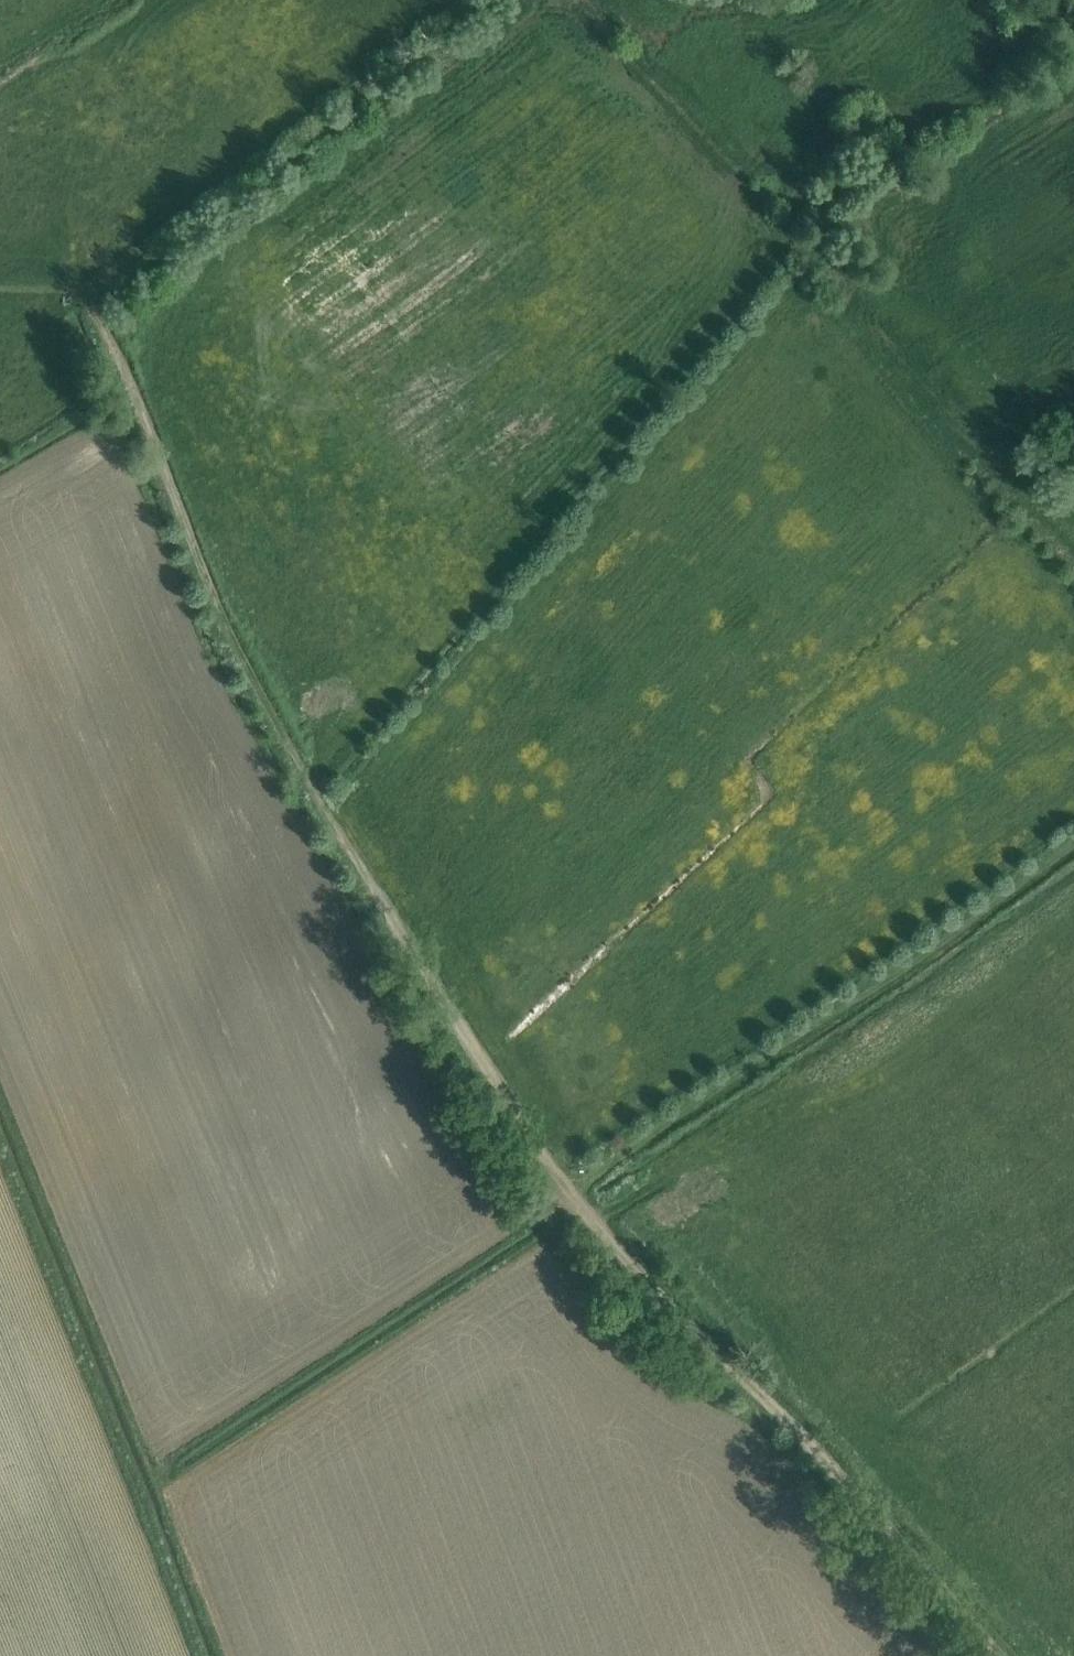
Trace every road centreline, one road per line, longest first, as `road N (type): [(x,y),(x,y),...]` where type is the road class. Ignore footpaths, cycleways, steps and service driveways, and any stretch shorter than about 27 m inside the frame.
road 1 (track): [(95,312),(224,623),(305,775),(475,1058),(572,1193)]
road 2 (track): [(572,1193),(997,1655)]

